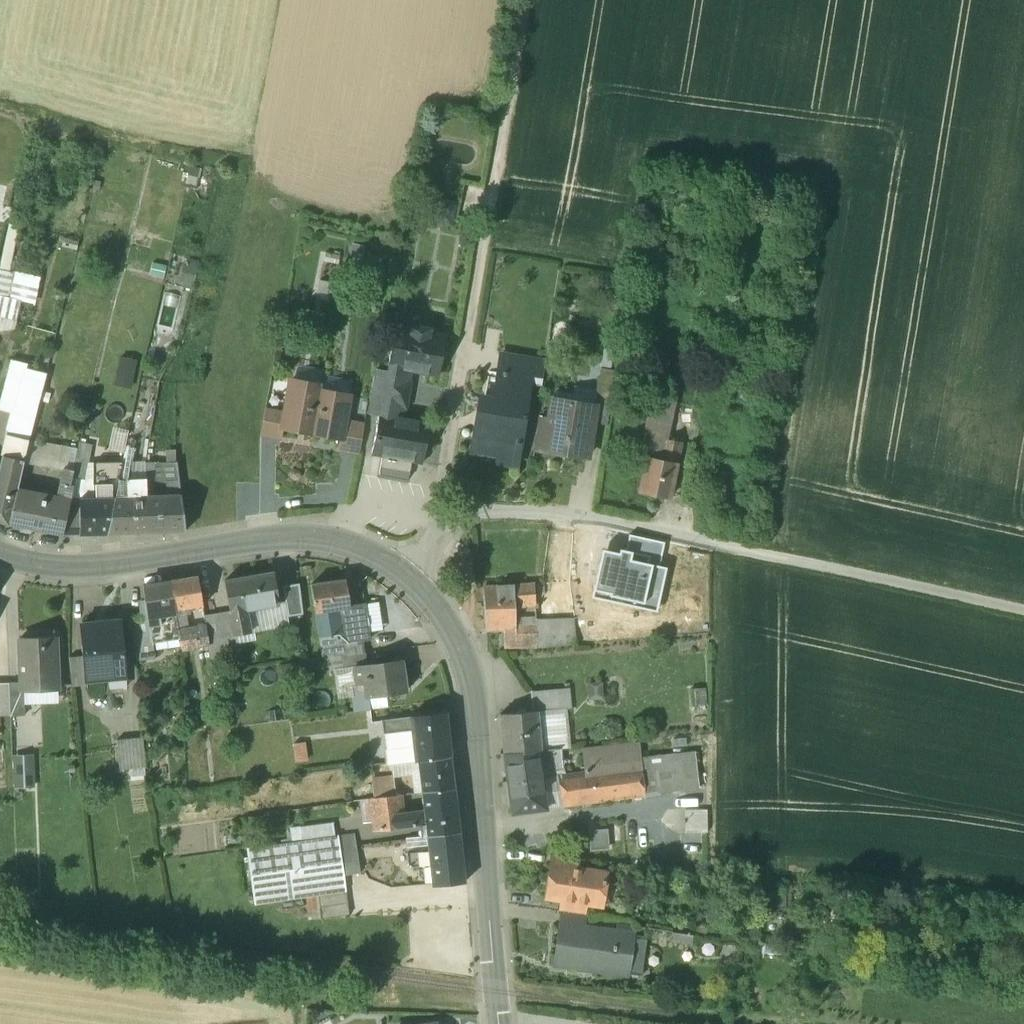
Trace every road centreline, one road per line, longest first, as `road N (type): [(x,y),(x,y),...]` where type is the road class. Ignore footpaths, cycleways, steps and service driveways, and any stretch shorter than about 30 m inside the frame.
road 1 (unclassified): [(499,1023),(472,680),(455,638),(408,578)]
road 2 (track): [(450,459),(527,0)]
road 3 (unclassified): [(408,578),(326,549),(113,578),(66,579),(0,561)]
road 4 (track): [(728,548),(1023,612)]
road 5 (residential): [(439,529),(462,517),(522,513),(728,548)]

